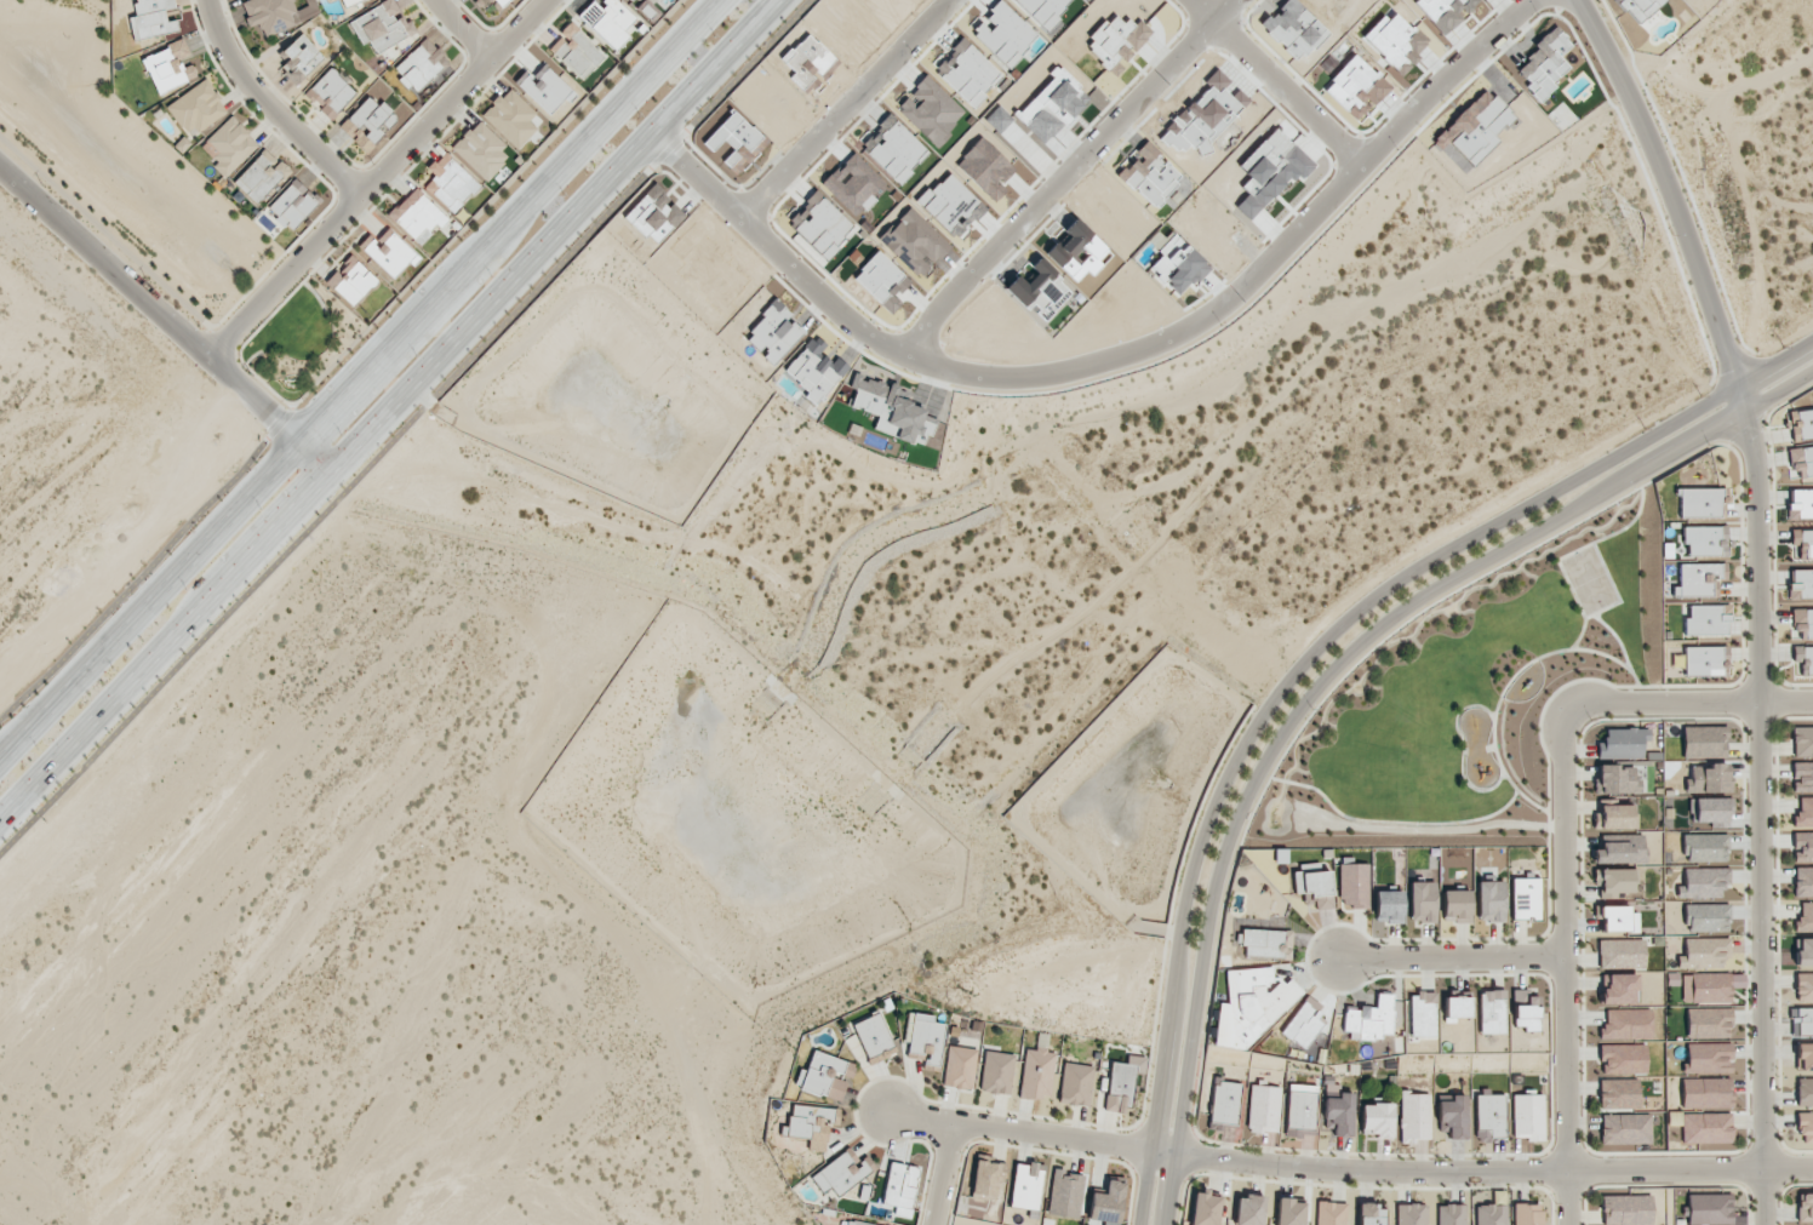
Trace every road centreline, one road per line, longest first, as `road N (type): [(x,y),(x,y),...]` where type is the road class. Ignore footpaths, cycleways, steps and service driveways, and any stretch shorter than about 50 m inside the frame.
road 1 (residential): [(1579,0),(1663,173),(1755,453),(1766,1224)]
road 2 (tertiary): [(1812,337),(1413,572),(1292,674),(1220,791),(1194,865),(1140,1224)]
road 3 (tertiary): [(1167,1224),(1220,865),(1265,761),(1303,704),(1408,605),(1812,372)]
road 4 (secondary): [(0,837),(784,0)]
road 5 (residential): [(1508,0),(1218,303),(1142,344),(1025,372),(946,371),(880,342),(839,314),(652,139)]
road 6 (secondary): [(712,0),(0,748)]
road 7 (residential): [(887,1109),(1281,1166),(1812,1169)]
road 8 (residential): [(1569,1224),(1569,720)]
road 9 (residential): [(208,357),(547,0)]
road 10 (residential): [(1232,0),(894,350)]
road 11 (residential): [(334,474),(0,168)]
road 12 (residential): [(946,0),(738,219)]
road 13 (residential): [(365,193),(270,107),(225,44),(207,0)]
road 14 (residential): [(1569,720),(1605,704),(1812,704)]
road 15 (residential): [(1179,0),(1350,164)]
road 16 (residential): [(1337,957),(1566,956)]

